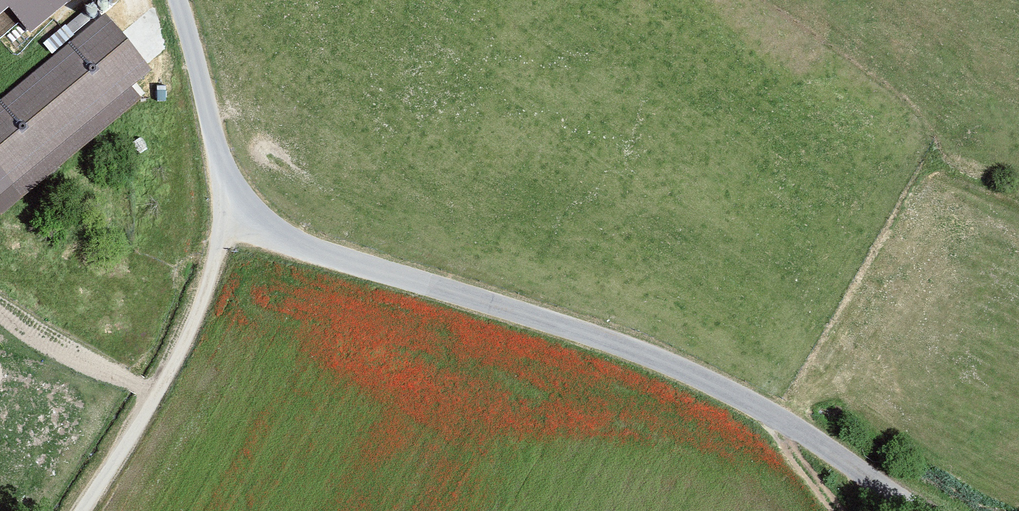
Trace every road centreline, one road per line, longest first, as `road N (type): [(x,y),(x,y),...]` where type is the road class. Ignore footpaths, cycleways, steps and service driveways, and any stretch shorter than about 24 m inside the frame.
road 1 (tertiary): [(227,192),(254,230),(298,251),(577,335),(702,382),(791,428),(912,510)]
road 2 (unclassified): [(88,510),(202,314),(227,192)]
road 3 (tertiary): [(181,0),(227,192)]
road 4 (track): [(767,416),(841,510)]

